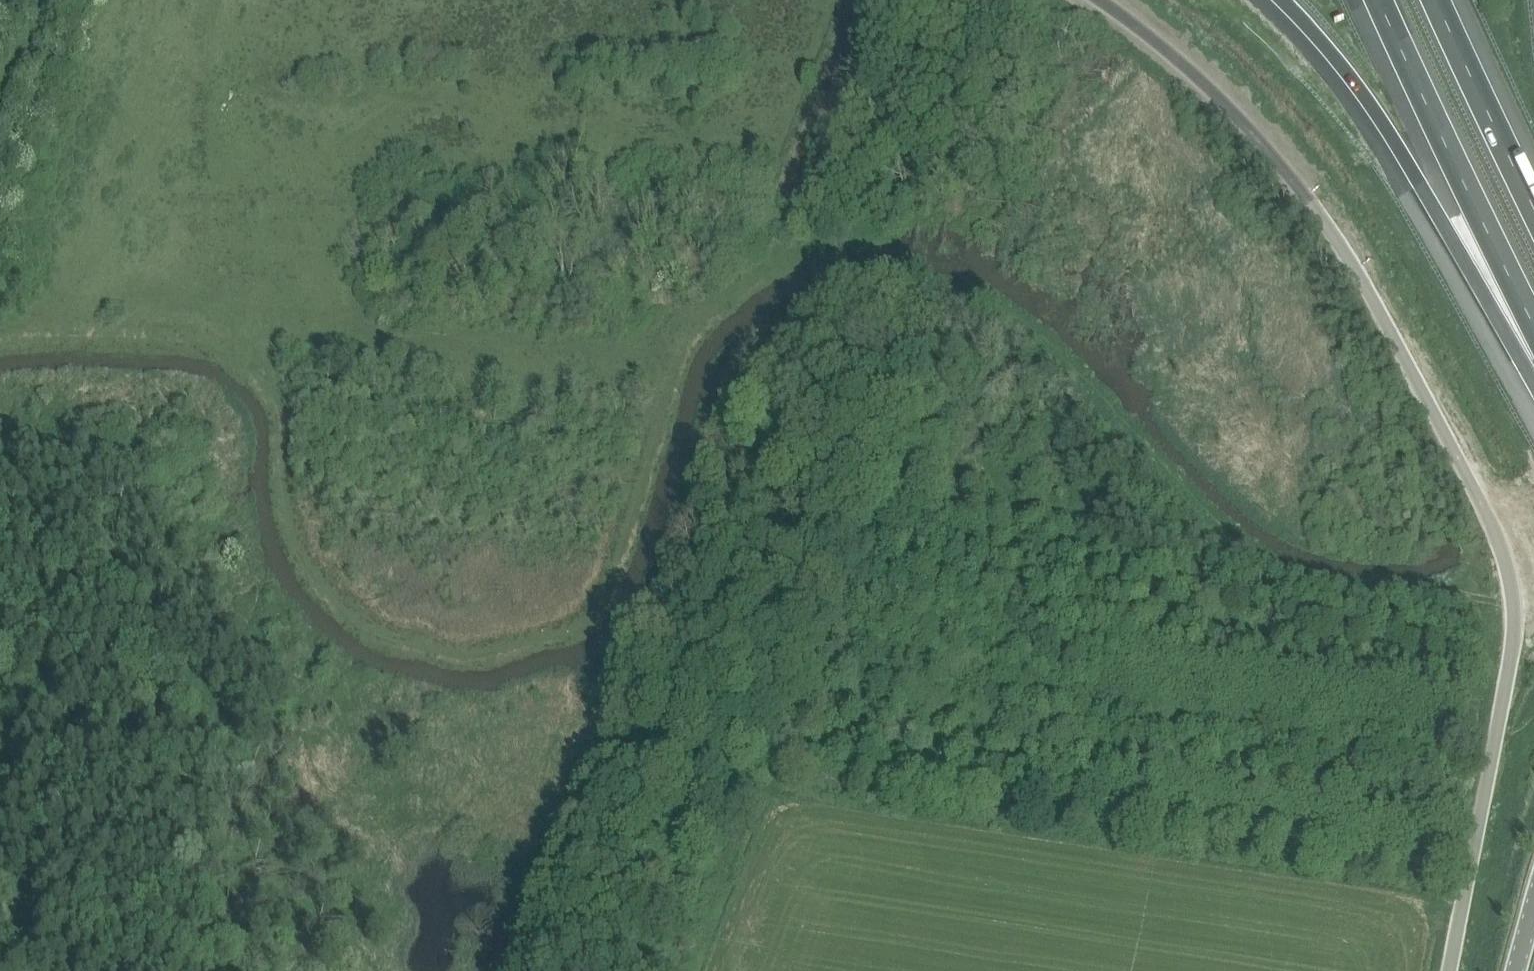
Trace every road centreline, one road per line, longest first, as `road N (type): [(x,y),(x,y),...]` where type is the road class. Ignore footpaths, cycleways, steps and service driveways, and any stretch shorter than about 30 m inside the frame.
road 1 (unclassified): [(1450,970),(1516,646),(1504,549),(1384,317),(1304,188),(1232,108),(1093,0)]
road 2 (motorway): [(1283,0),(1375,108),(1442,223),(1533,352)]
road 3 (motorway): [(1381,0),(1533,325)]
road 4 (motorway): [(1533,206),(1439,0)]

